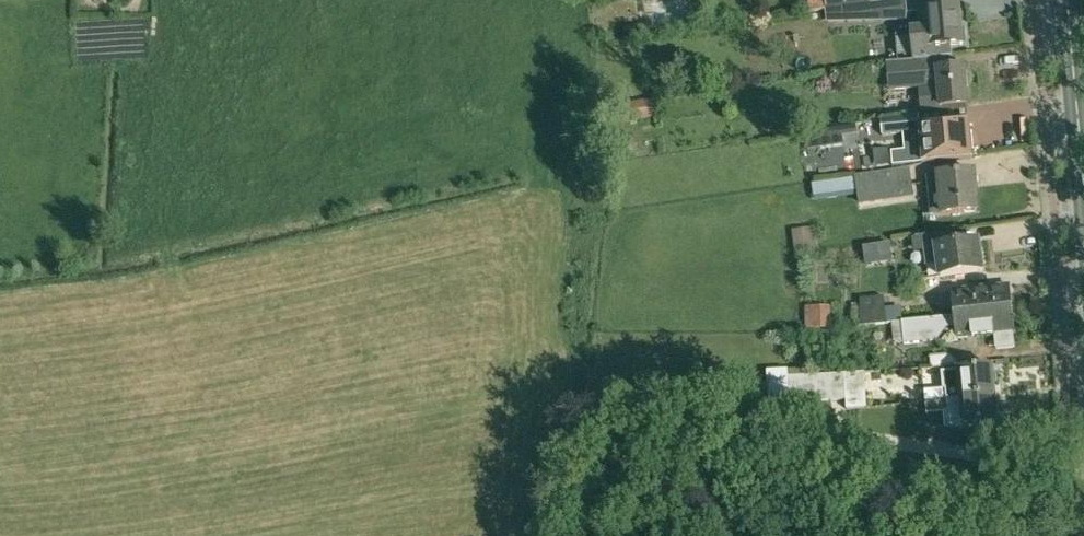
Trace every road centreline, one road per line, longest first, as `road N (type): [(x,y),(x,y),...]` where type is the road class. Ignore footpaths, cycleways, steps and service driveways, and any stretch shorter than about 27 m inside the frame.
road 1 (primary): [(1083,169),(1068,0)]

